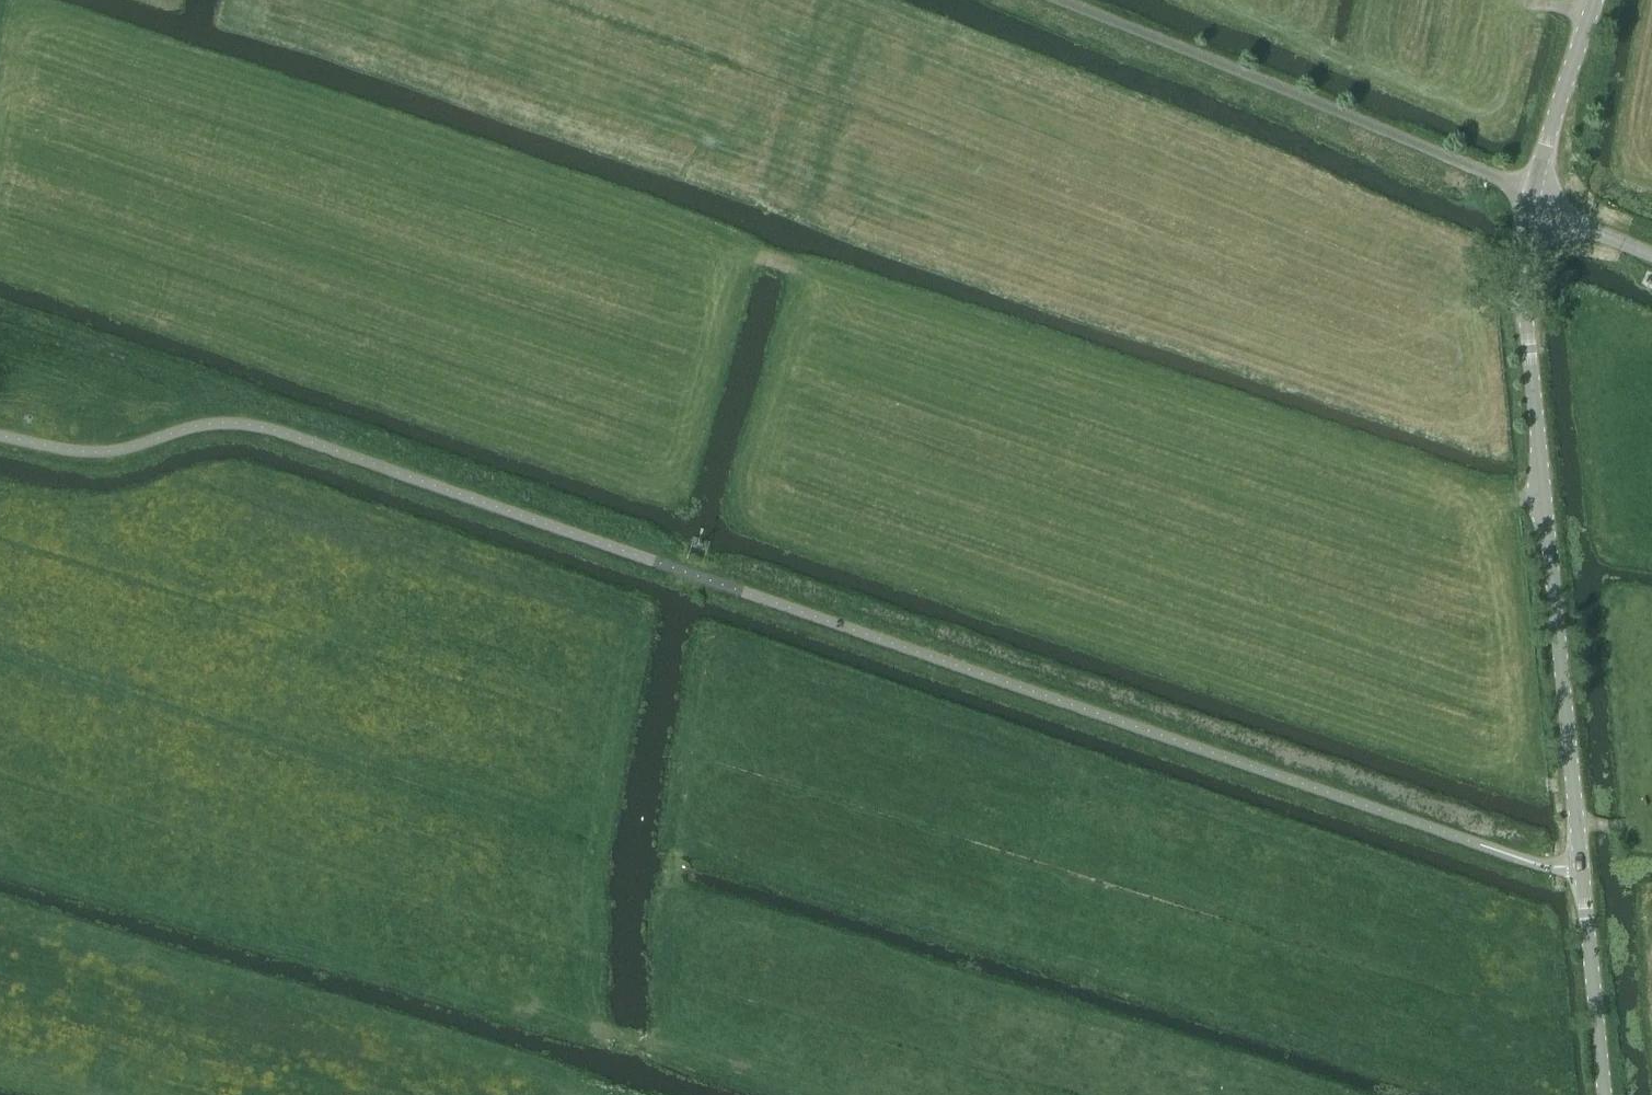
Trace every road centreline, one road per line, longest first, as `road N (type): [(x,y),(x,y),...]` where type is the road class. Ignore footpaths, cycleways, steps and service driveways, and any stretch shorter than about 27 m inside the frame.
road 1 (tertiary): [(1605,1094),(1521,275),(1529,200)]
road 2 (tertiary): [(1529,200),(1594,0)]
road 3 (unclassified): [(1529,200),(1651,258)]

